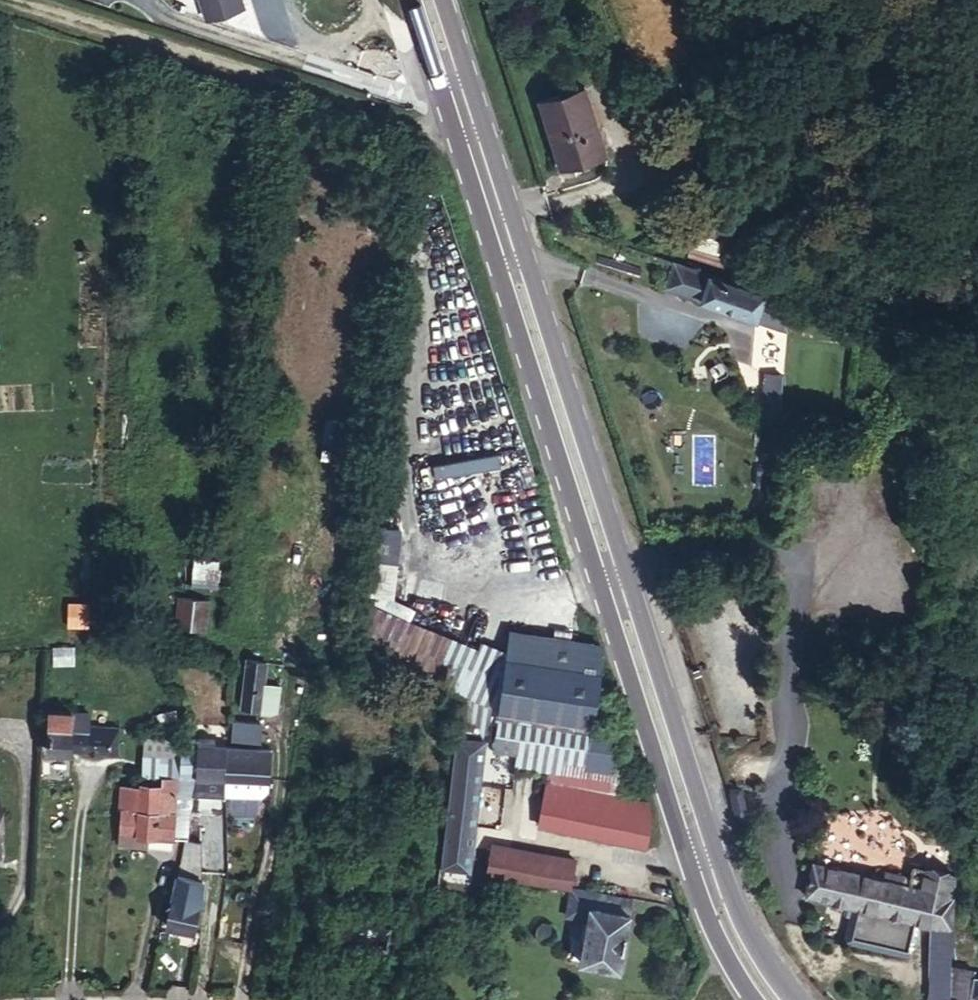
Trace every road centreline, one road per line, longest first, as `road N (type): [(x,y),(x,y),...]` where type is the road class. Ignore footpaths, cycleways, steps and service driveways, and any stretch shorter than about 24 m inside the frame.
road 1 (primary): [(408,0),(692,872)]
road 2 (primary): [(718,858),(679,764),(441,0)]
road 3 (primary): [(799,999),(756,947),(718,858)]
road 4 (primary): [(692,872),(738,979),(757,999)]

